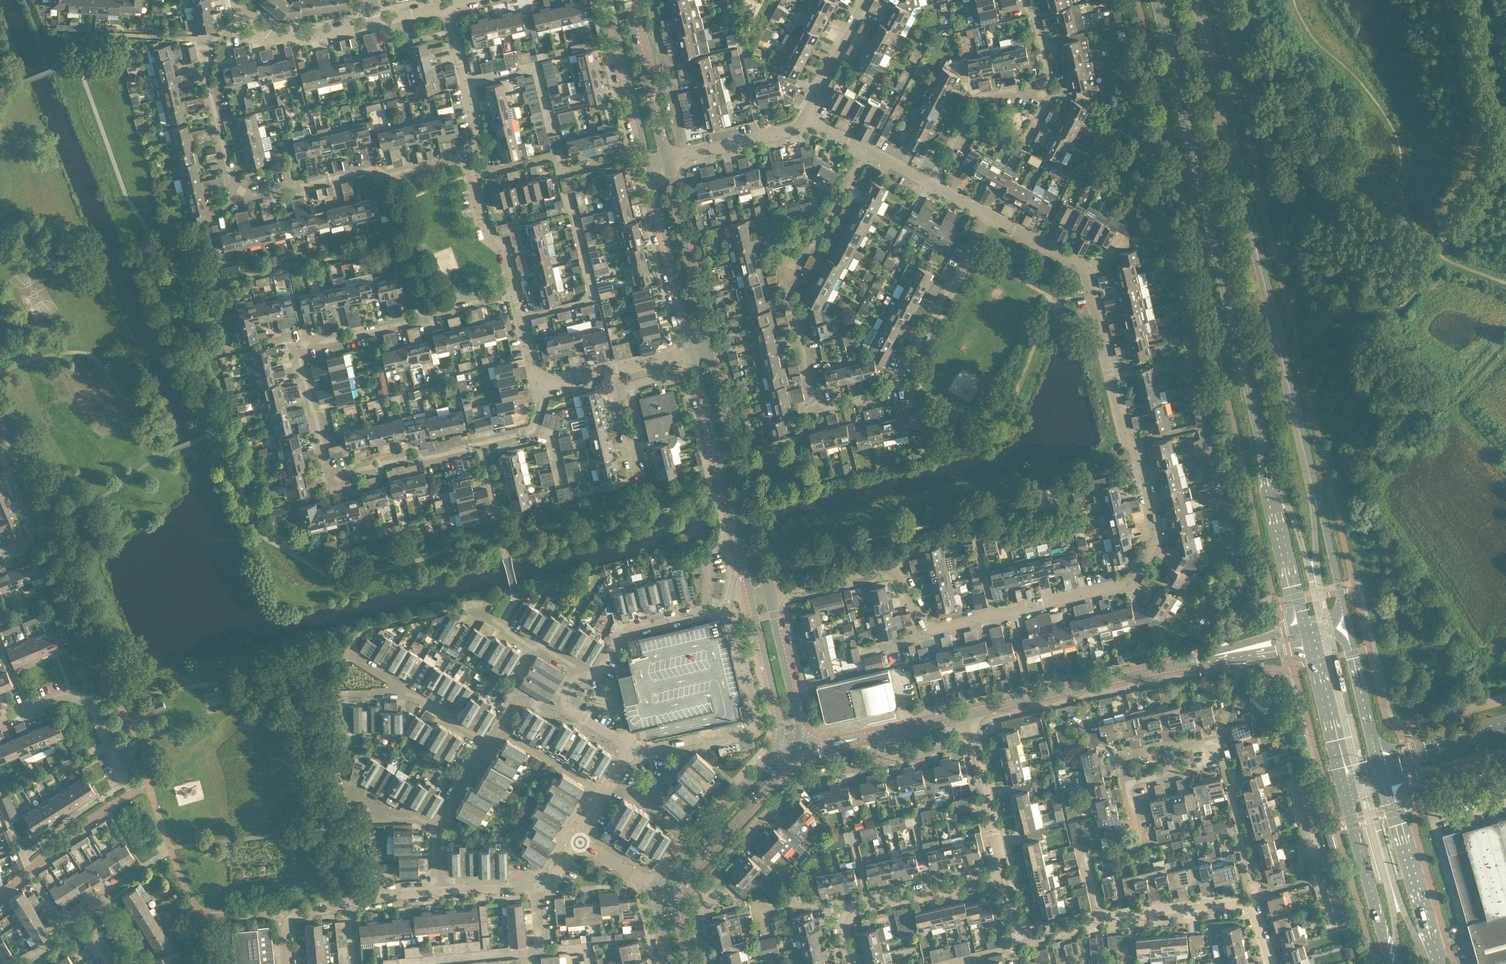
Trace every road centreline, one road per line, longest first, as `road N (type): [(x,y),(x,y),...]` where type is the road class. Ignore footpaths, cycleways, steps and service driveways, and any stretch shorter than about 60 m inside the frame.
road 1 (residential): [(767,590),(888,564),(902,573),(929,624),(939,626),(1134,581),(1157,543),(1140,451),(1125,437),(1086,269),(990,217)]
road 2 (secondary): [(1347,626),(1203,0)]
road 3 (secondary): [(1157,0),(1306,621)]
road 4 (residential): [(516,294),(310,343),(300,353),(331,478),(533,428),(537,387)]
road 5 (residential): [(466,158),(389,174),(374,168),(235,199),(206,82),(205,46),(246,18)]
road 6 (residential): [(990,217),(893,393),(815,405),(788,289)]
road 7 (residential): [(710,963),(701,920),(715,878),(792,789),(831,771),(975,741)]
road 8 (residential): [(1126,786),(1173,775),(1167,749),(1219,736),(1255,896),(1250,902)]
road 9 (tertiary): [(767,590),(708,348)]
road 10 (tertiary): [(968,714),(1199,659)]
road 11 (residential): [(1007,876),(857,905),(843,918),(850,963)]
road 12 (tertiary): [(691,352),(738,547)]
road 13 (residential): [(288,963),(285,929),(296,915),(441,889)]
road 14 (residential): [(0,722),(63,696),(91,703),(132,793)]
road 15 (tertiary): [(708,348),(668,159)]
road 16 (tertiary): [(676,898),(800,750)]
road 17 (tertiary): [(648,164),(691,352)]
road 18 (secondary): [(1344,782),(1394,963)]
road 19 (tertiary): [(778,744),(657,887)]
road 20 (secondary): [(1437,963),(1384,788)]
road 21 (residential): [(1099,918),(1085,858),(1141,845),(1126,786)]
road 22 (tertiary): [(800,750),(968,714)]
road 23 (residential): [(1048,98),(1033,89),(976,101),(932,186)]
road 24 (tertiary): [(608,0),(648,164)]
road 25 (residential): [(730,607),(625,632),(602,666),(586,673)]
road 26 (residential): [(720,741),(758,730),(730,607)]
road 27 (tertiary): [(668,159),(630,0)]
road 28 (tertiary): [(800,750),(767,590)]
road 29 (residential): [(441,889),(436,828),(488,741)]
road 30 (residential): [(466,158),(477,124),(448,3)]
road 31 (residential): [(788,289),(866,150)]
road 32 (residential): [(686,154),(650,0)]
road 33 (tertiary): [(751,594),(778,744)]
road 34 (residential): [(1250,902),(1099,918)]
road 35 (residential): [(516,294),(506,257),(480,223),(466,158)]
road 36 (secondary): [(1314,639),(1344,782)]
road 37 (secondary): [(1378,764),(1347,626)]
road 38 (residential): [(803,126),(866,0)]
road 39 (residential): [(381,19),(313,34),(268,31),(246,18)]
road 40 (residential): [(1007,876),(975,741)]
road 41 (secondary): [(1505,729),(1378,764)]

